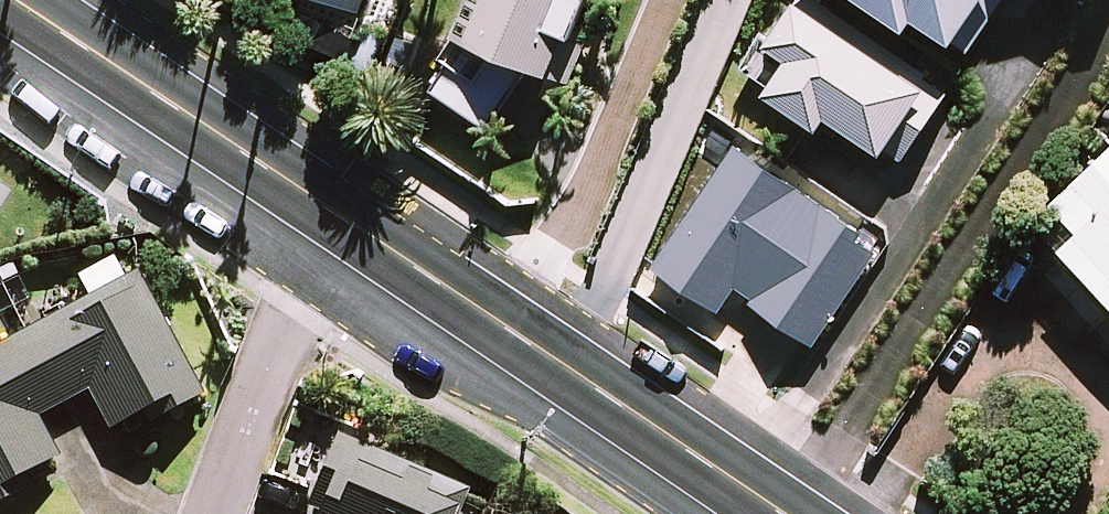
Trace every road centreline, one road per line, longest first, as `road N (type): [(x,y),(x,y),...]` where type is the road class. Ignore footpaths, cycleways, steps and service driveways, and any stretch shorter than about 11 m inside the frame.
road 1 (secondary): [(343,216),(784,513)]
road 2 (secondary): [(13,0),(343,216)]
road 3 (residential): [(343,216),(287,320),(214,513)]

